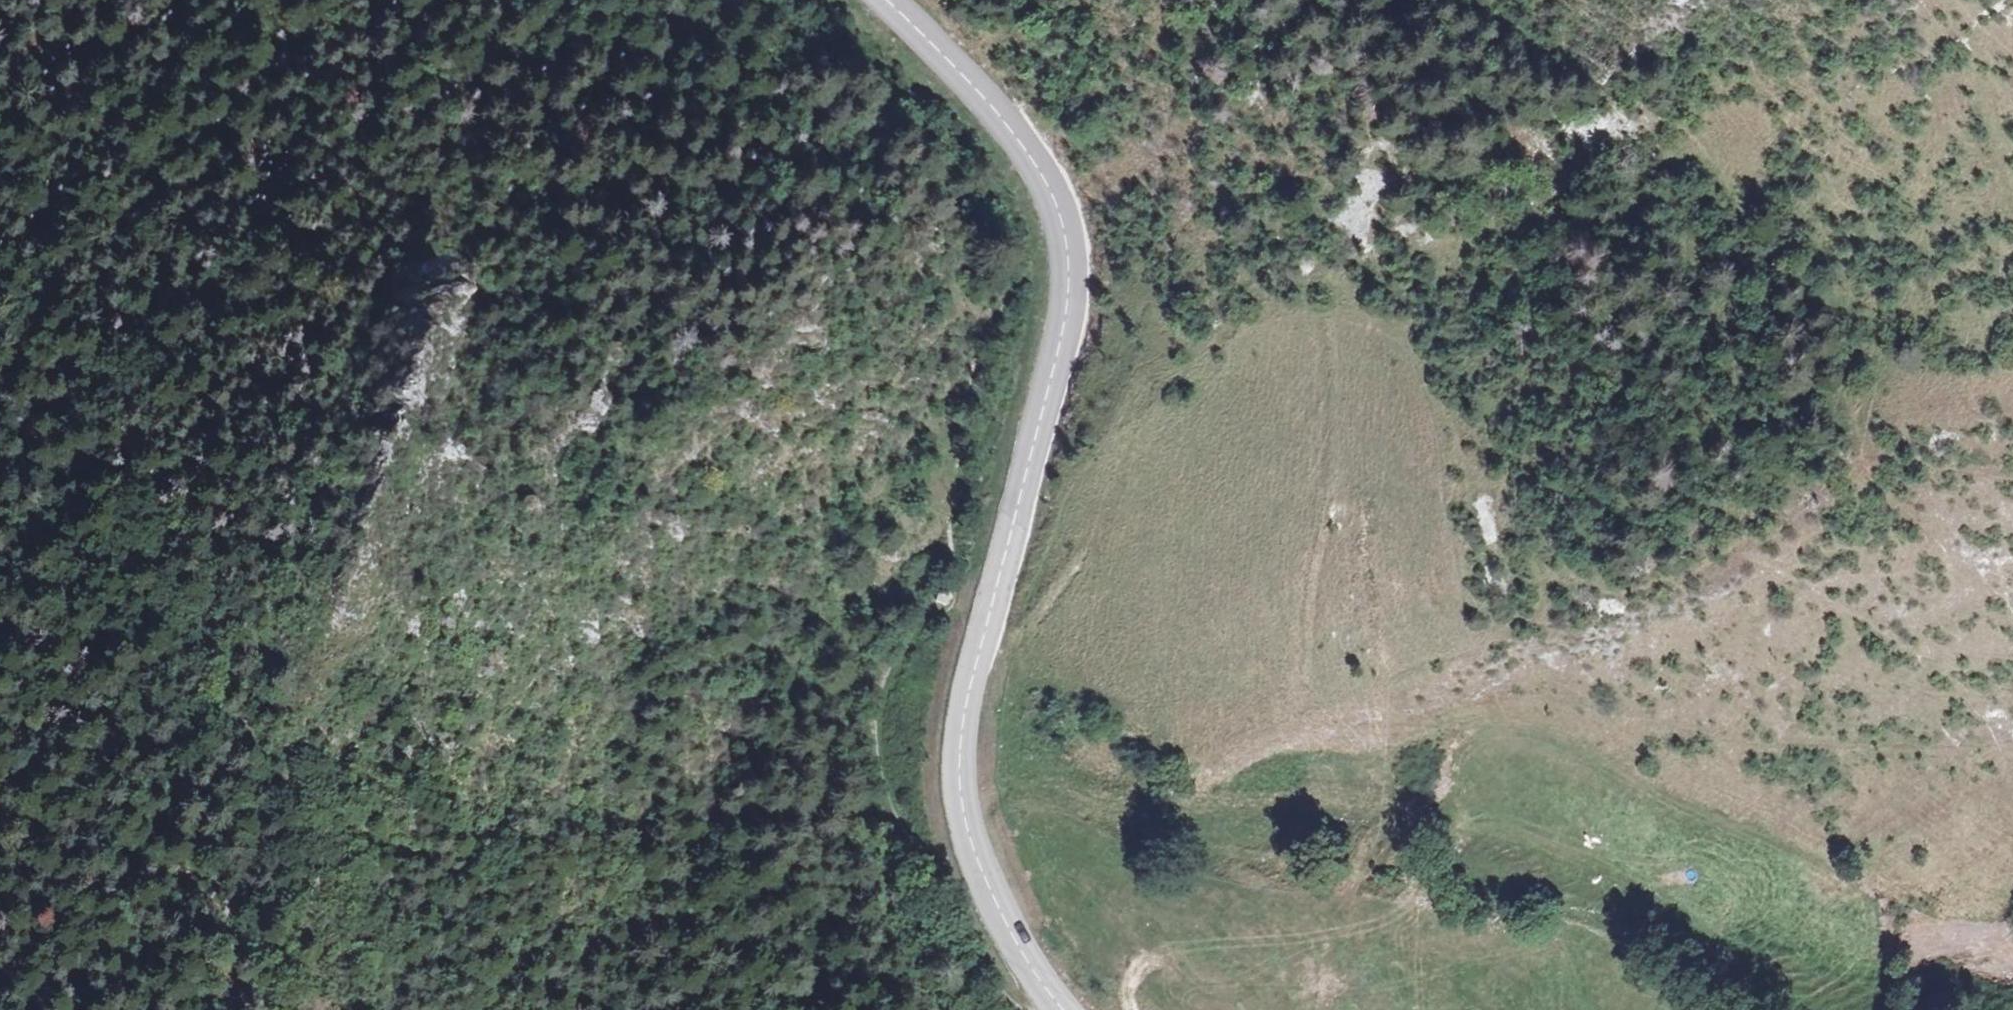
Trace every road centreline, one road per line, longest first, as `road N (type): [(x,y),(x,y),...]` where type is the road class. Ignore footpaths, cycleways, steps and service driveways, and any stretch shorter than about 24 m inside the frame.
road 1 (tertiary): [(889,0),(977,84),(1036,157),(1072,231),(1064,333),(960,749),(972,842),(1020,946),(1065,1009)]
road 2 (track): [(1024,641),(1010,680),(1010,764),(1023,784),(1072,811),(1150,837),(1597,924),(1745,1009)]

